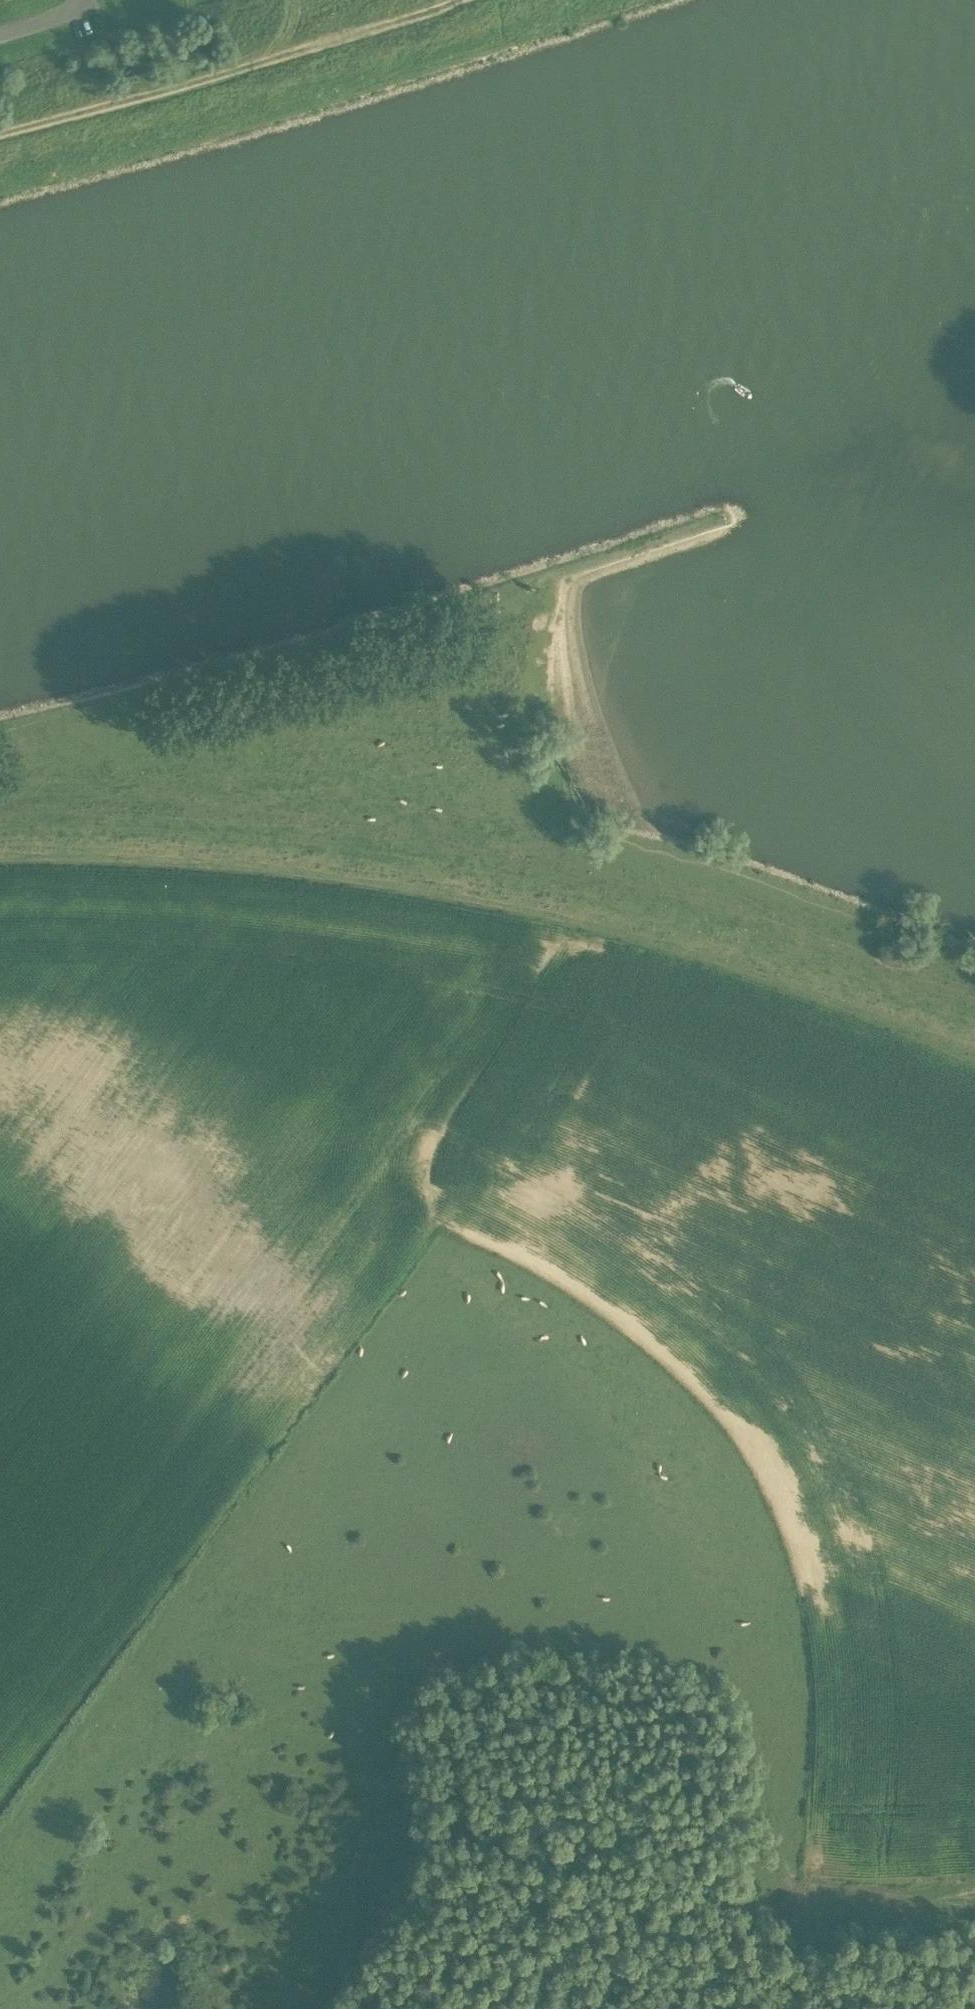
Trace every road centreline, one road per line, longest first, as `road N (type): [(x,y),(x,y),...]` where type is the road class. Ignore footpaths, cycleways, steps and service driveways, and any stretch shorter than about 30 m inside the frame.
road 1 (track): [(459,0),(0,131)]

